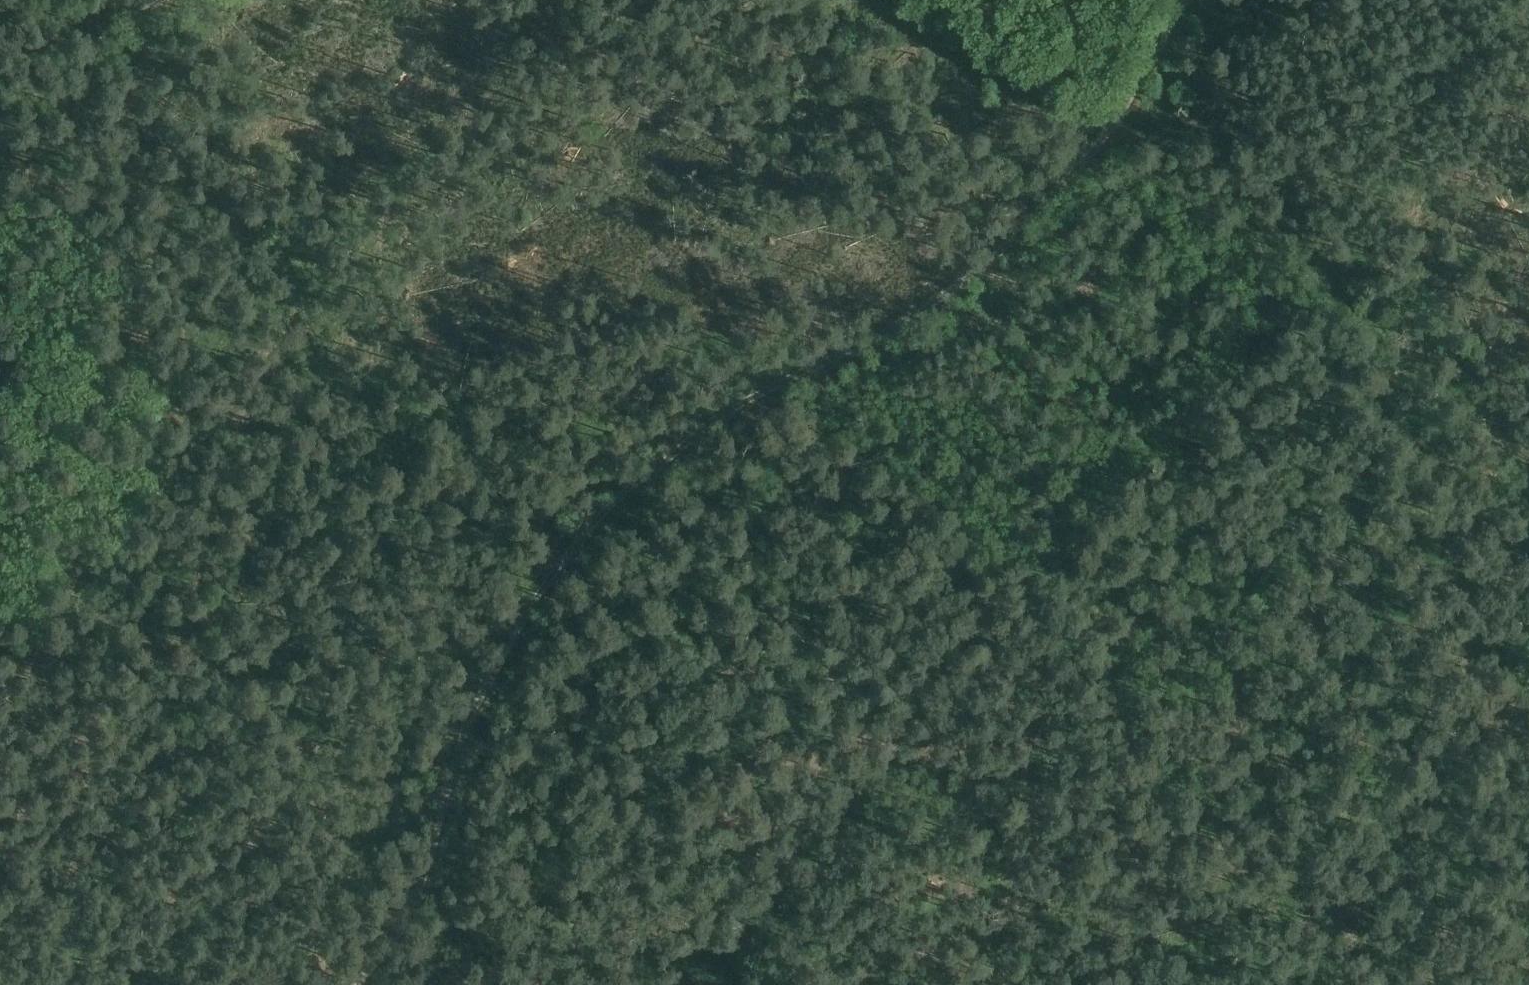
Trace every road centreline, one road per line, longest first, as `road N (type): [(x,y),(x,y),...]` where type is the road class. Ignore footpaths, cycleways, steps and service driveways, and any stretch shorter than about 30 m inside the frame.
road 1 (track): [(355,984),(384,952),(421,884),(472,712),(529,608),(602,514),(708,425),(937,303),(989,265),(1103,143),(1187,0)]

